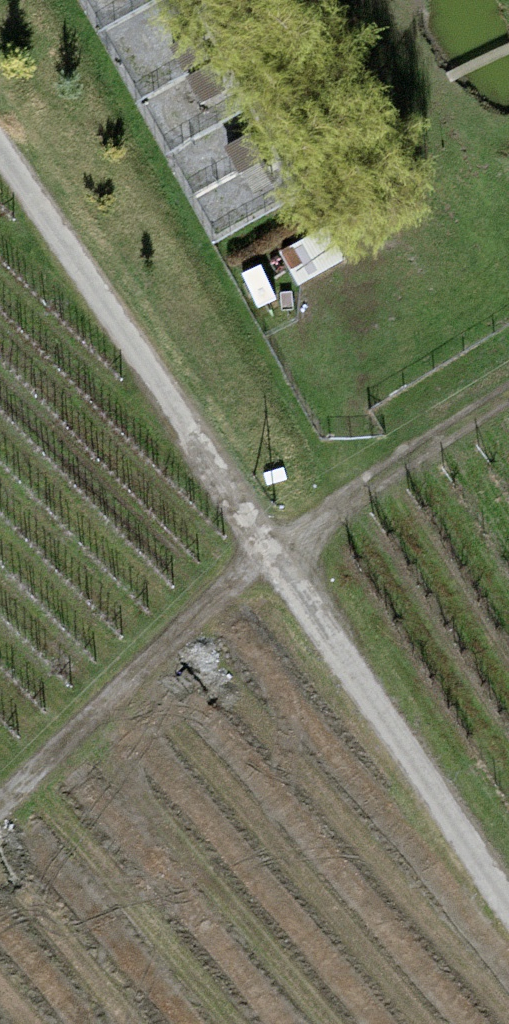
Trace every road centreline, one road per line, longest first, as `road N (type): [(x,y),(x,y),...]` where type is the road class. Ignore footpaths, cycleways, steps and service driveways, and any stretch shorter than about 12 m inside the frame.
road 1 (track): [(0,155),(508,926)]
road 2 (track): [(258,553),(0,806)]
road 3 (track): [(258,553),(508,400)]

